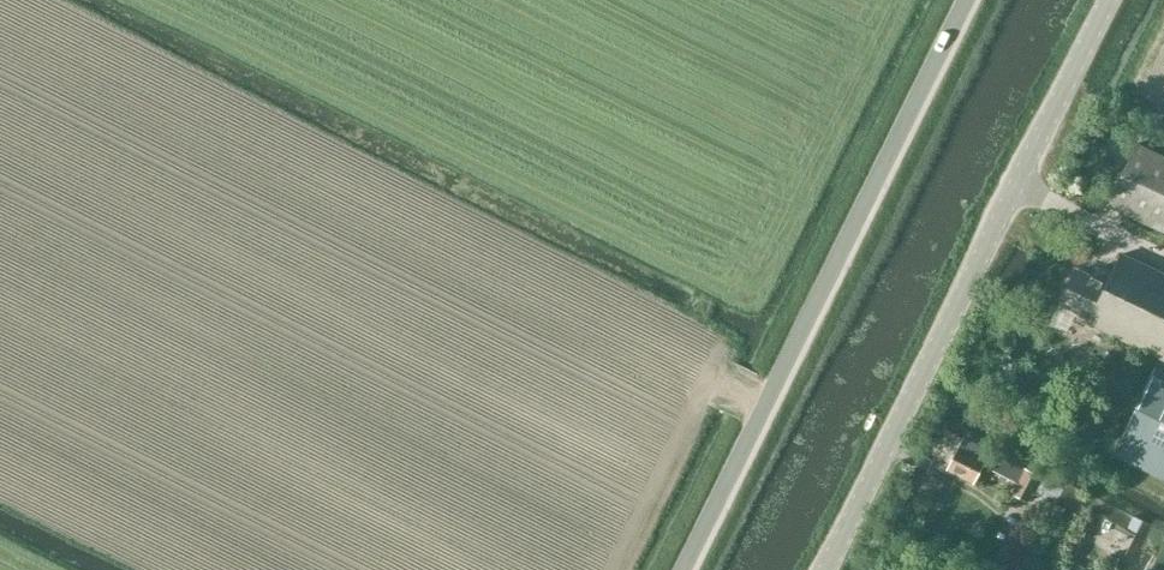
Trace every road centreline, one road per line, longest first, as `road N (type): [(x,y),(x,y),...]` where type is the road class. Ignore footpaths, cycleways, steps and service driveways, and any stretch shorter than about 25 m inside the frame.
road 1 (tertiary): [(831,569),(1113,0)]
road 2 (unclassified): [(685,569),(967,0)]

